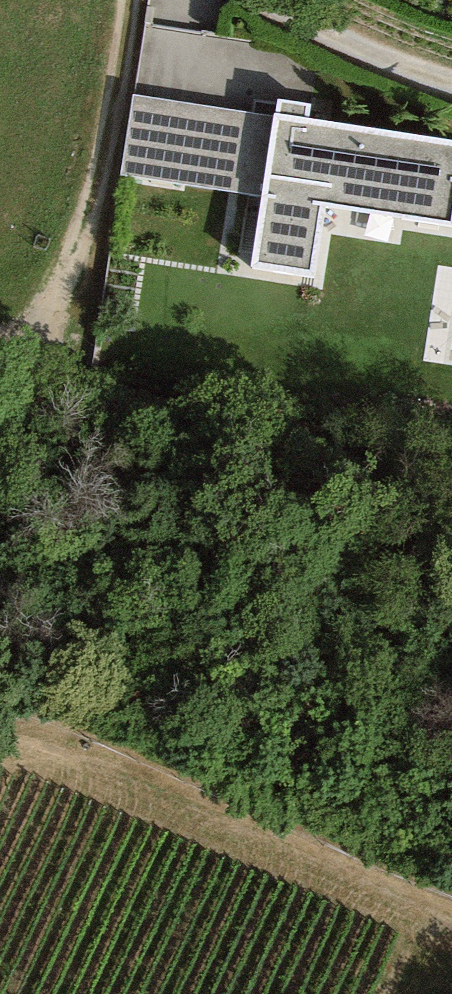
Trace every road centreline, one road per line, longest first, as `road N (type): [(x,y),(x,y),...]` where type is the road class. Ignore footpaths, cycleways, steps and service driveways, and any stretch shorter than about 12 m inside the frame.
road 1 (track): [(54,353),(364,421),(329,548),(168,671)]
road 2 (track): [(122,0),(54,353),(0,356)]
road 3 (residential): [(289,0),(451,84)]
road 4 (track): [(329,548),(451,615)]

